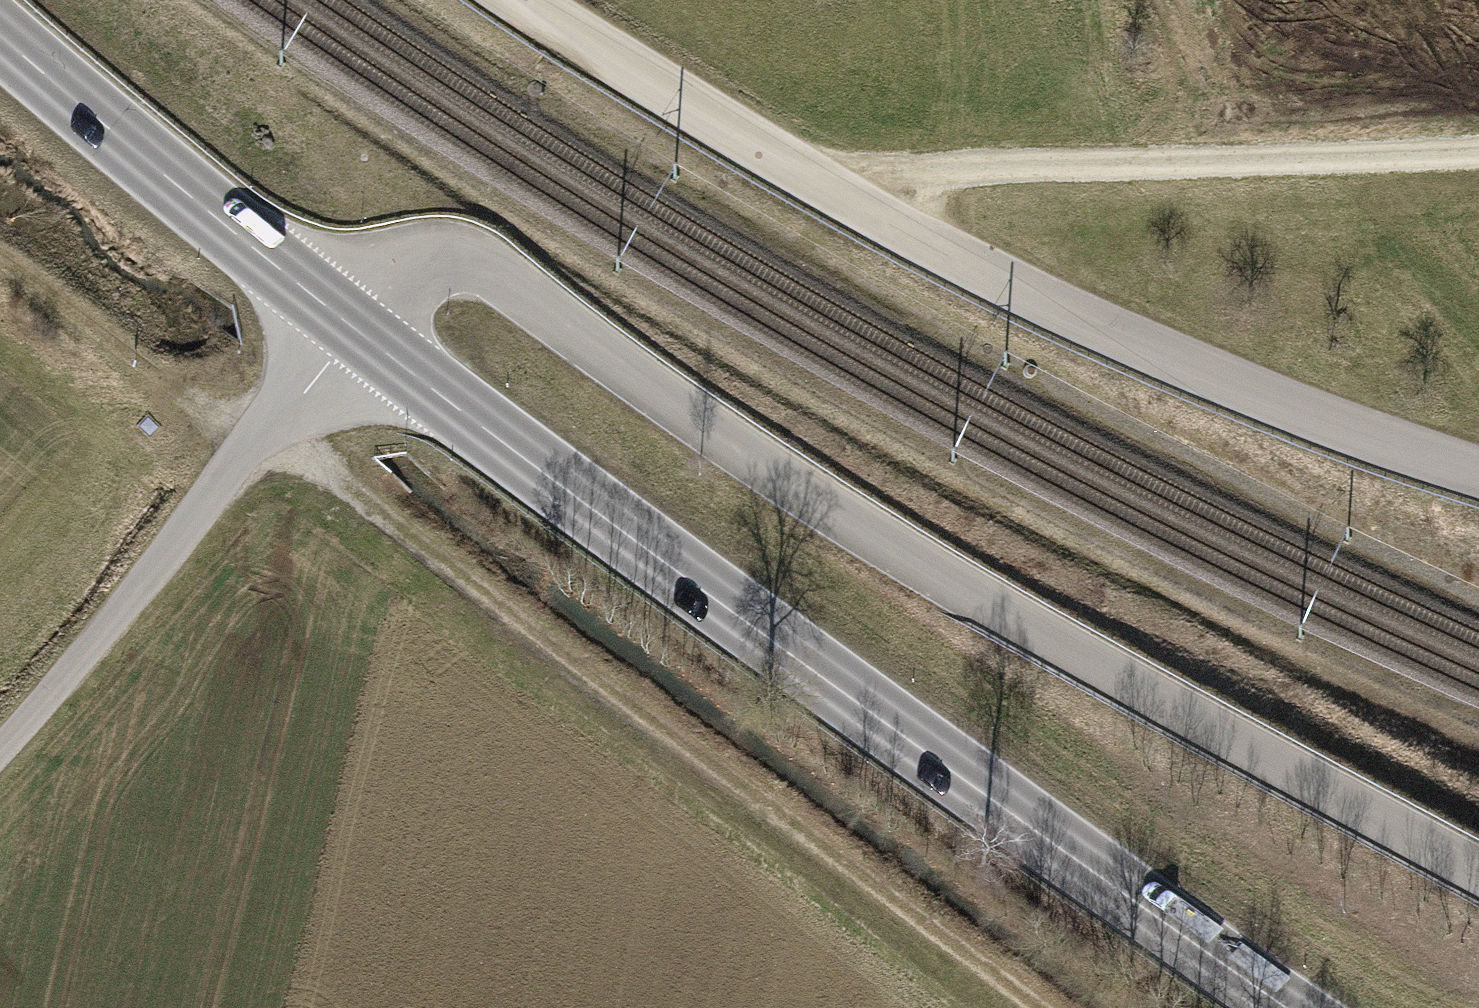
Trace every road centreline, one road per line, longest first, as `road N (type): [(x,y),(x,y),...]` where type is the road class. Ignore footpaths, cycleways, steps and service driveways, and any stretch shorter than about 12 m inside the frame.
road 1 (track): [(1478,873),(994,610),(768,467),(479,260),(446,248),(412,260),(263,433),(176,549),(0,732)]
road 2 (track): [(1062,1007),(330,472),(248,453),(0,271)]
road 3 (primary): [(1287,1007),(354,330)]
road 4 (track): [(1478,476),(1295,411),(1019,289),(794,172),(526,0)]
road 5 (track): [(1478,153),(794,172)]
road 6 (primary): [(0,35),(354,330)]

